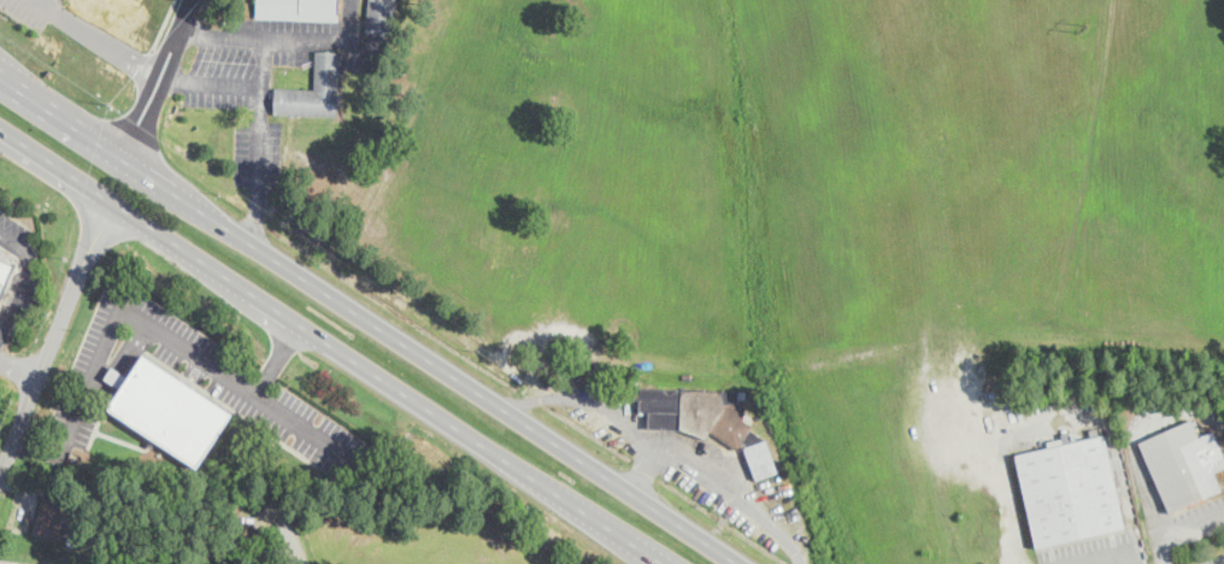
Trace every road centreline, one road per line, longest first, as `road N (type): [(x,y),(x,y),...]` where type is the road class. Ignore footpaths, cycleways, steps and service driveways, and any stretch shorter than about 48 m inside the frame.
road 1 (primary): [(736,563),(0,79)]
road 2 (primary): [(0,133),(665,563)]
road 3 (residential): [(0,472),(108,201)]

